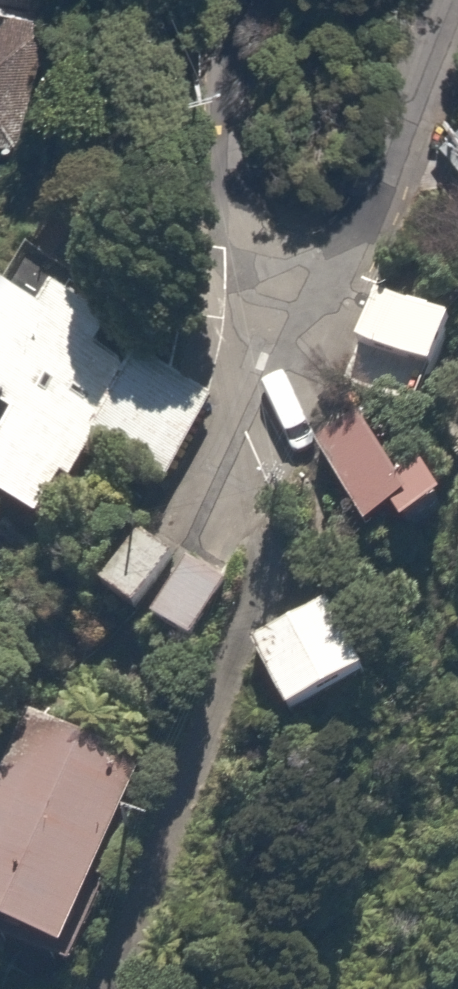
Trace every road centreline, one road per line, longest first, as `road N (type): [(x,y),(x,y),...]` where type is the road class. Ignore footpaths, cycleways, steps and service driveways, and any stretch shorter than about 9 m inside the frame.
road 1 (residential): [(236,0),(235,165),(245,245),(289,287),(338,266),(376,214),(457,12)]

